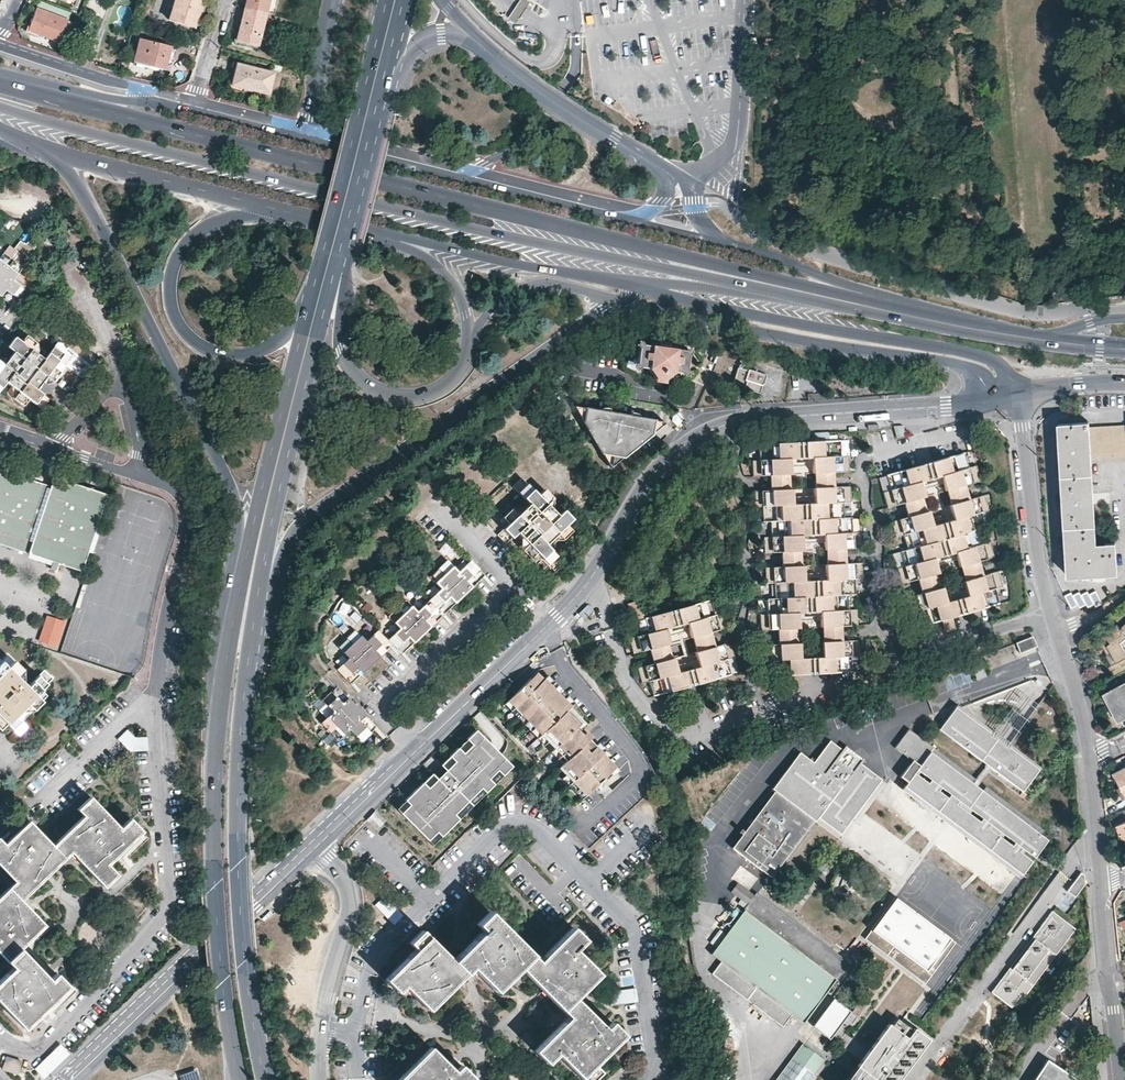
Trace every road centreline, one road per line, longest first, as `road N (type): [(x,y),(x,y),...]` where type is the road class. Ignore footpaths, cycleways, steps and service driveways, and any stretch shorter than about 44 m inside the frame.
road 1 (primary): [(0,106),(374,207),(722,274)]
road 2 (residential): [(136,475),(168,488),(186,509),(187,551),(157,693),(169,908),(48,1047),(18,1052),(0,1041)]
road 3 (primary): [(722,274),(84,105)]
road 4 (primary): [(247,547),(228,649),(214,816),(222,984),(239,1079)]
road 5 (primary): [(265,1079),(238,864),(242,727),(260,593)]
road 6 (primary): [(260,593),(303,520),(620,299)]
road 7 (tertiary): [(621,528),(558,616),(316,849)]
road 8 (primary): [(60,152),(205,442),(247,547)]
road 9 (tertiary): [(621,528),(678,452),(740,420),(1011,397)]
road 10 (primary): [(1011,397),(972,367),(812,343),(620,299)]
road 11 (primary): [(640,287),(815,328),(977,352),(1000,365),(1011,397)]
road 12 (residential): [(1092,761),(1041,566),(1023,425),(1011,397)]
road 13 (primary): [(634,219),(305,137)]
road 14 (tertiary): [(316,849),(72,1079)]
road 15 (primary): [(311,320),(241,358),(202,349),(175,318),(171,294),(187,246),(225,221),(274,208)]
road 16 (primary): [(471,339),(455,379),(433,396),(400,399),(371,390),(342,349),(332,246)]
road 17 (primary): [(372,231),(640,287)]
road 18 (residential): [(316,849),(351,897),(327,997),(320,1079)]
road 19 (primary): [(950,322),(726,241)]
road 20 (primary): [(60,152),(274,208)]
road 21 (primary): [(661,168),(560,107),(480,46)]
road 22 (residential): [(1121,1079),(1099,883)]
road 23 (residential): [(136,475),(136,411),(118,393),(94,401),(54,449)]
road 24 (residential): [(162,102),(0,45)]
road 25 (primary): [(620,299),(536,285),(504,301),(471,339)]
road 26 (primary): [(789,290),(950,322)]
road 27 (primary): [(311,320),(276,473)]
road 28 (primary): [(365,117),(420,41),(441,34),(480,46)]
road 29 (primary): [(372,231),(443,272),(471,339)]
road 30 (primary): [(640,287),(789,290)]
road 31 (primary): [(333,0),(305,137)]
road 32 (primary): [(365,117),(332,246)]
road 33 (residential): [(1099,883),(1092,761)]
road 34 (primary): [(260,593),(276,473)]

